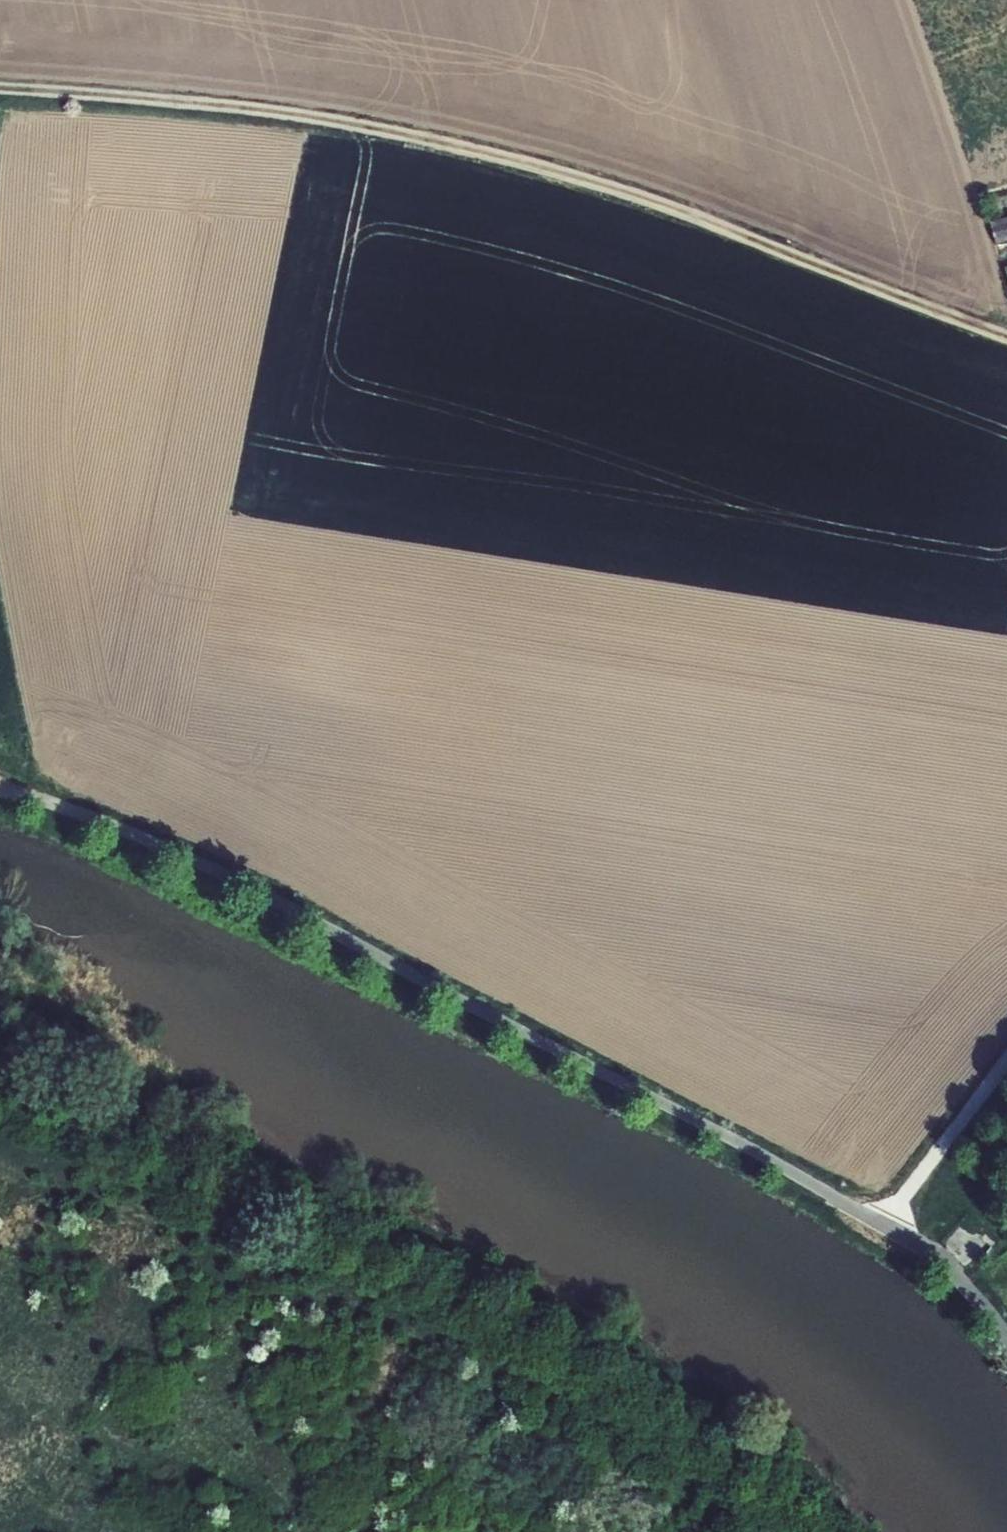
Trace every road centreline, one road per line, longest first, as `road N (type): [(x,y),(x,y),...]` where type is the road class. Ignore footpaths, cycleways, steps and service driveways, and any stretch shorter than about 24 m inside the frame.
road 1 (track): [(0,89),(226,105),(507,159),(735,232),(1006,337)]
road 2 (track): [(1006,1063),(885,1226)]

